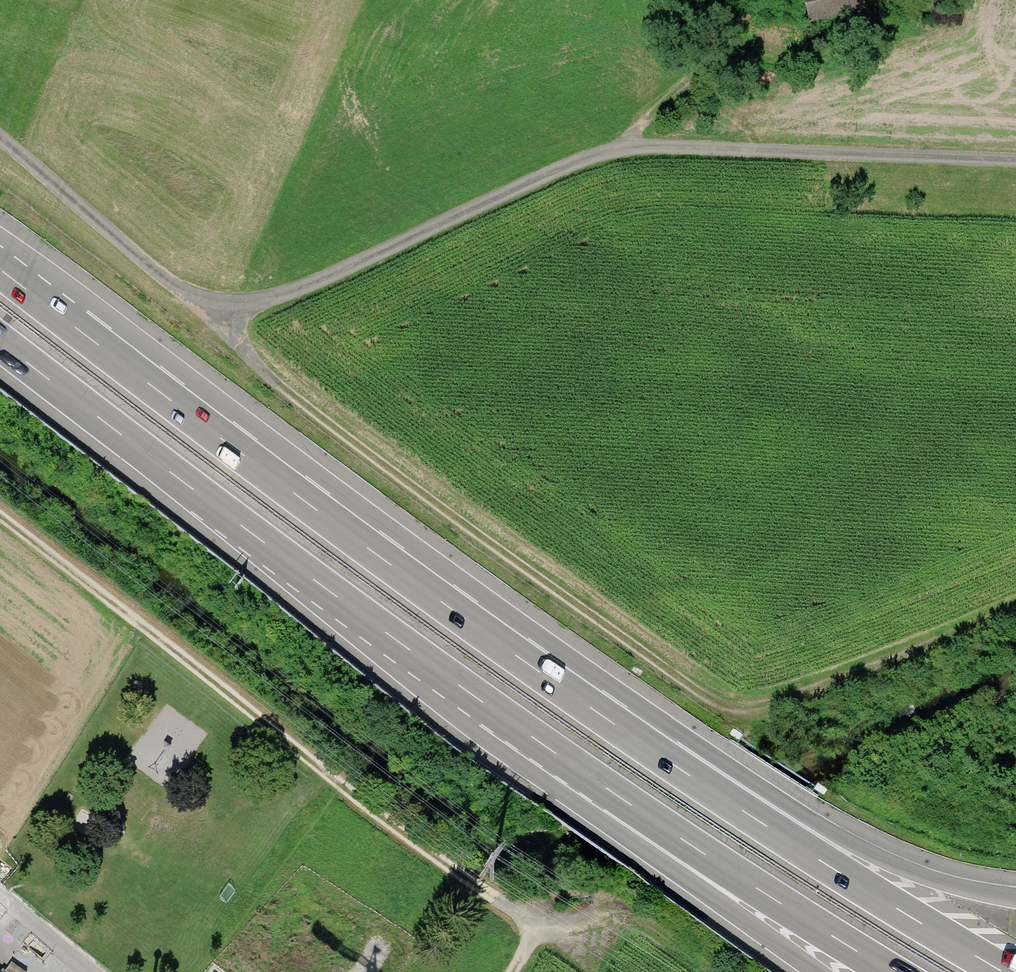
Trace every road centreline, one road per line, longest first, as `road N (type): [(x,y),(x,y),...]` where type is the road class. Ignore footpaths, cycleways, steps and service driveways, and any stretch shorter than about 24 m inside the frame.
road 1 (unclassified): [(0,137),(170,283),(234,303),(325,278),(569,165),(625,148),(1015,160)]
road 2 (track): [(1015,609),(789,698),(722,704),(279,385),(239,344),(234,303)]
road 3 (motorway): [(663,752),(366,544),(0,267)]
road 4 (motorway): [(0,342),(258,540),(607,786)]
road 5 (track): [(0,521),(382,823),(536,931)]
road 6 (motorway): [(1004,971),(758,820),(663,752)]
road 7 (motorway): [(1015,896),(887,861),(663,752)]
road 8 (motorway): [(607,786),(890,971)]
road 9 (motorway): [(607,786),(756,926),(819,971)]
road 10 (track): [(625,148),(649,115),(716,61)]
road 11 (track): [(511,971),(536,931),(610,920)]

